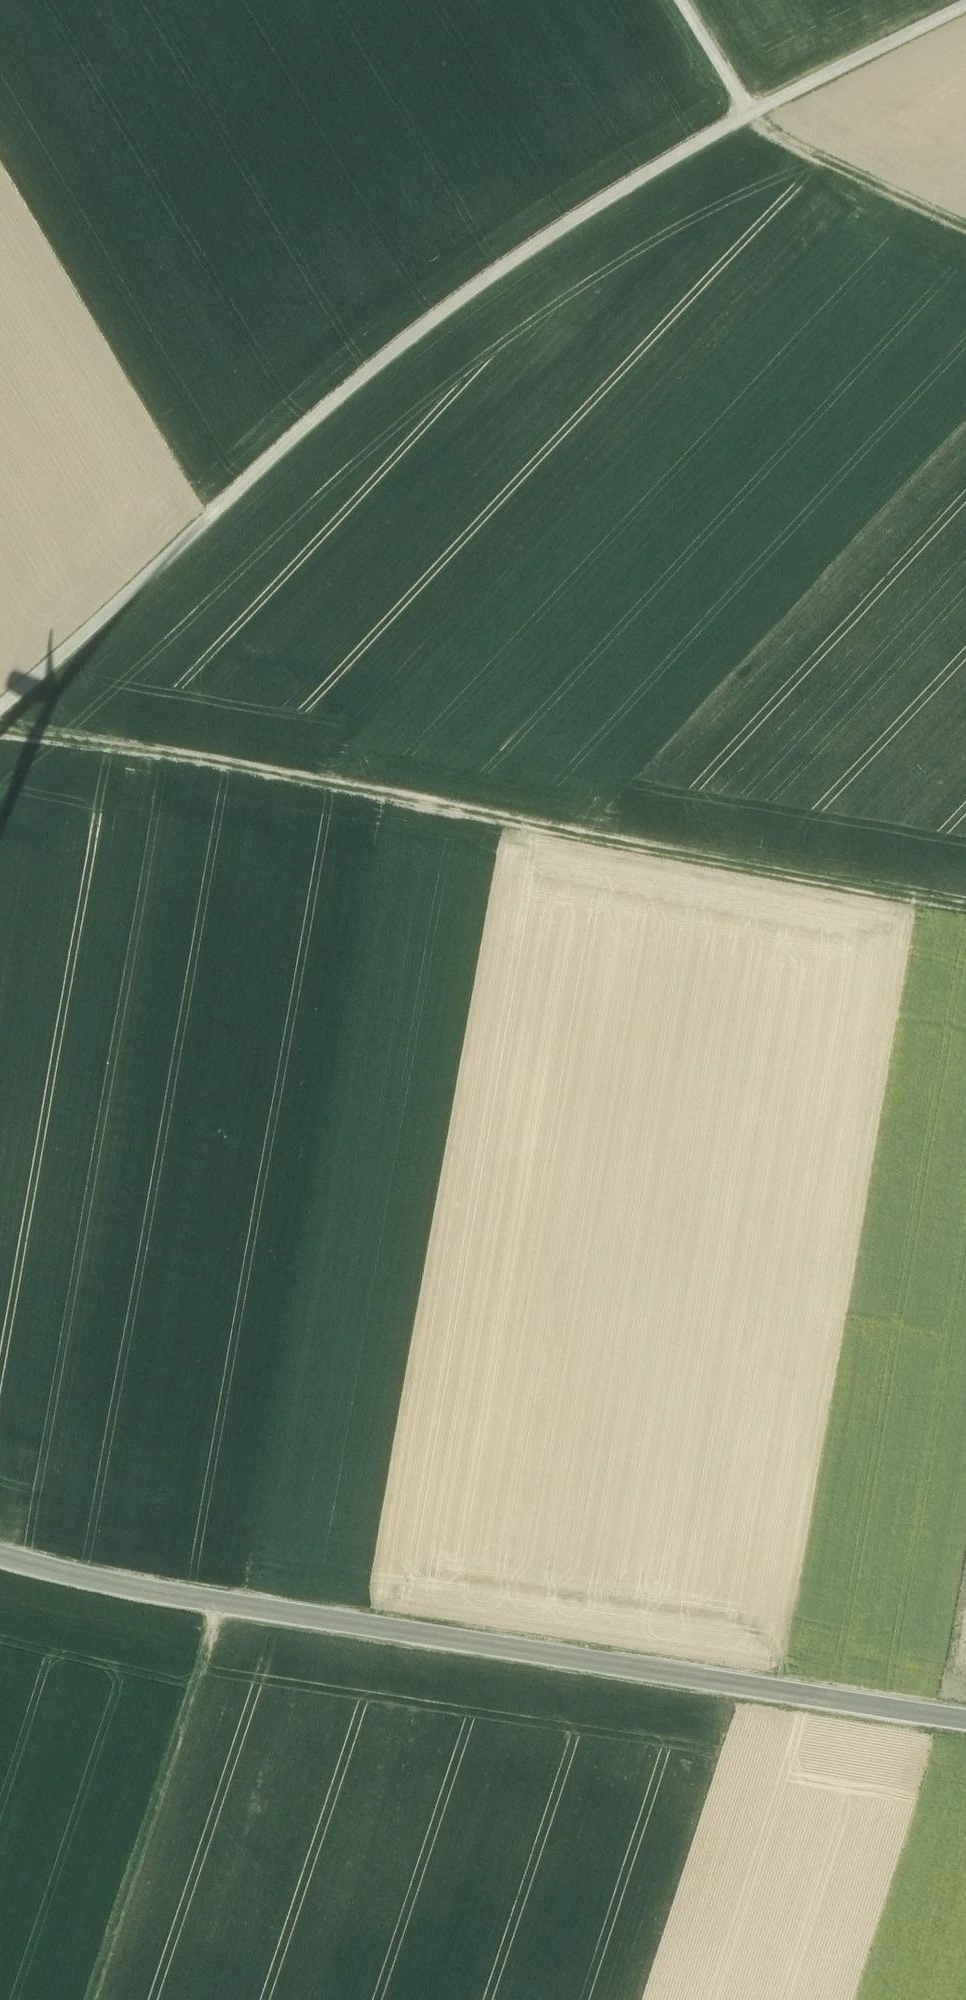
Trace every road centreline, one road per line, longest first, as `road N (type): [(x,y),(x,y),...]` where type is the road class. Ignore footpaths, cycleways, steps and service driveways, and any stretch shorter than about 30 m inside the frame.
road 1 (track): [(0,728),(965,906)]
road 2 (tertiary): [(965,1721),(466,1648),(143,1592),(0,1557)]
road 3 (track): [(749,113),(557,231),(442,315),(0,709)]
road 4 (track): [(218,1602),(89,1999)]
road 5 (track): [(965,229),(774,136),(749,113)]
road 6 (track): [(965,3),(749,113)]
road 7 (track): [(749,113),(681,0)]

